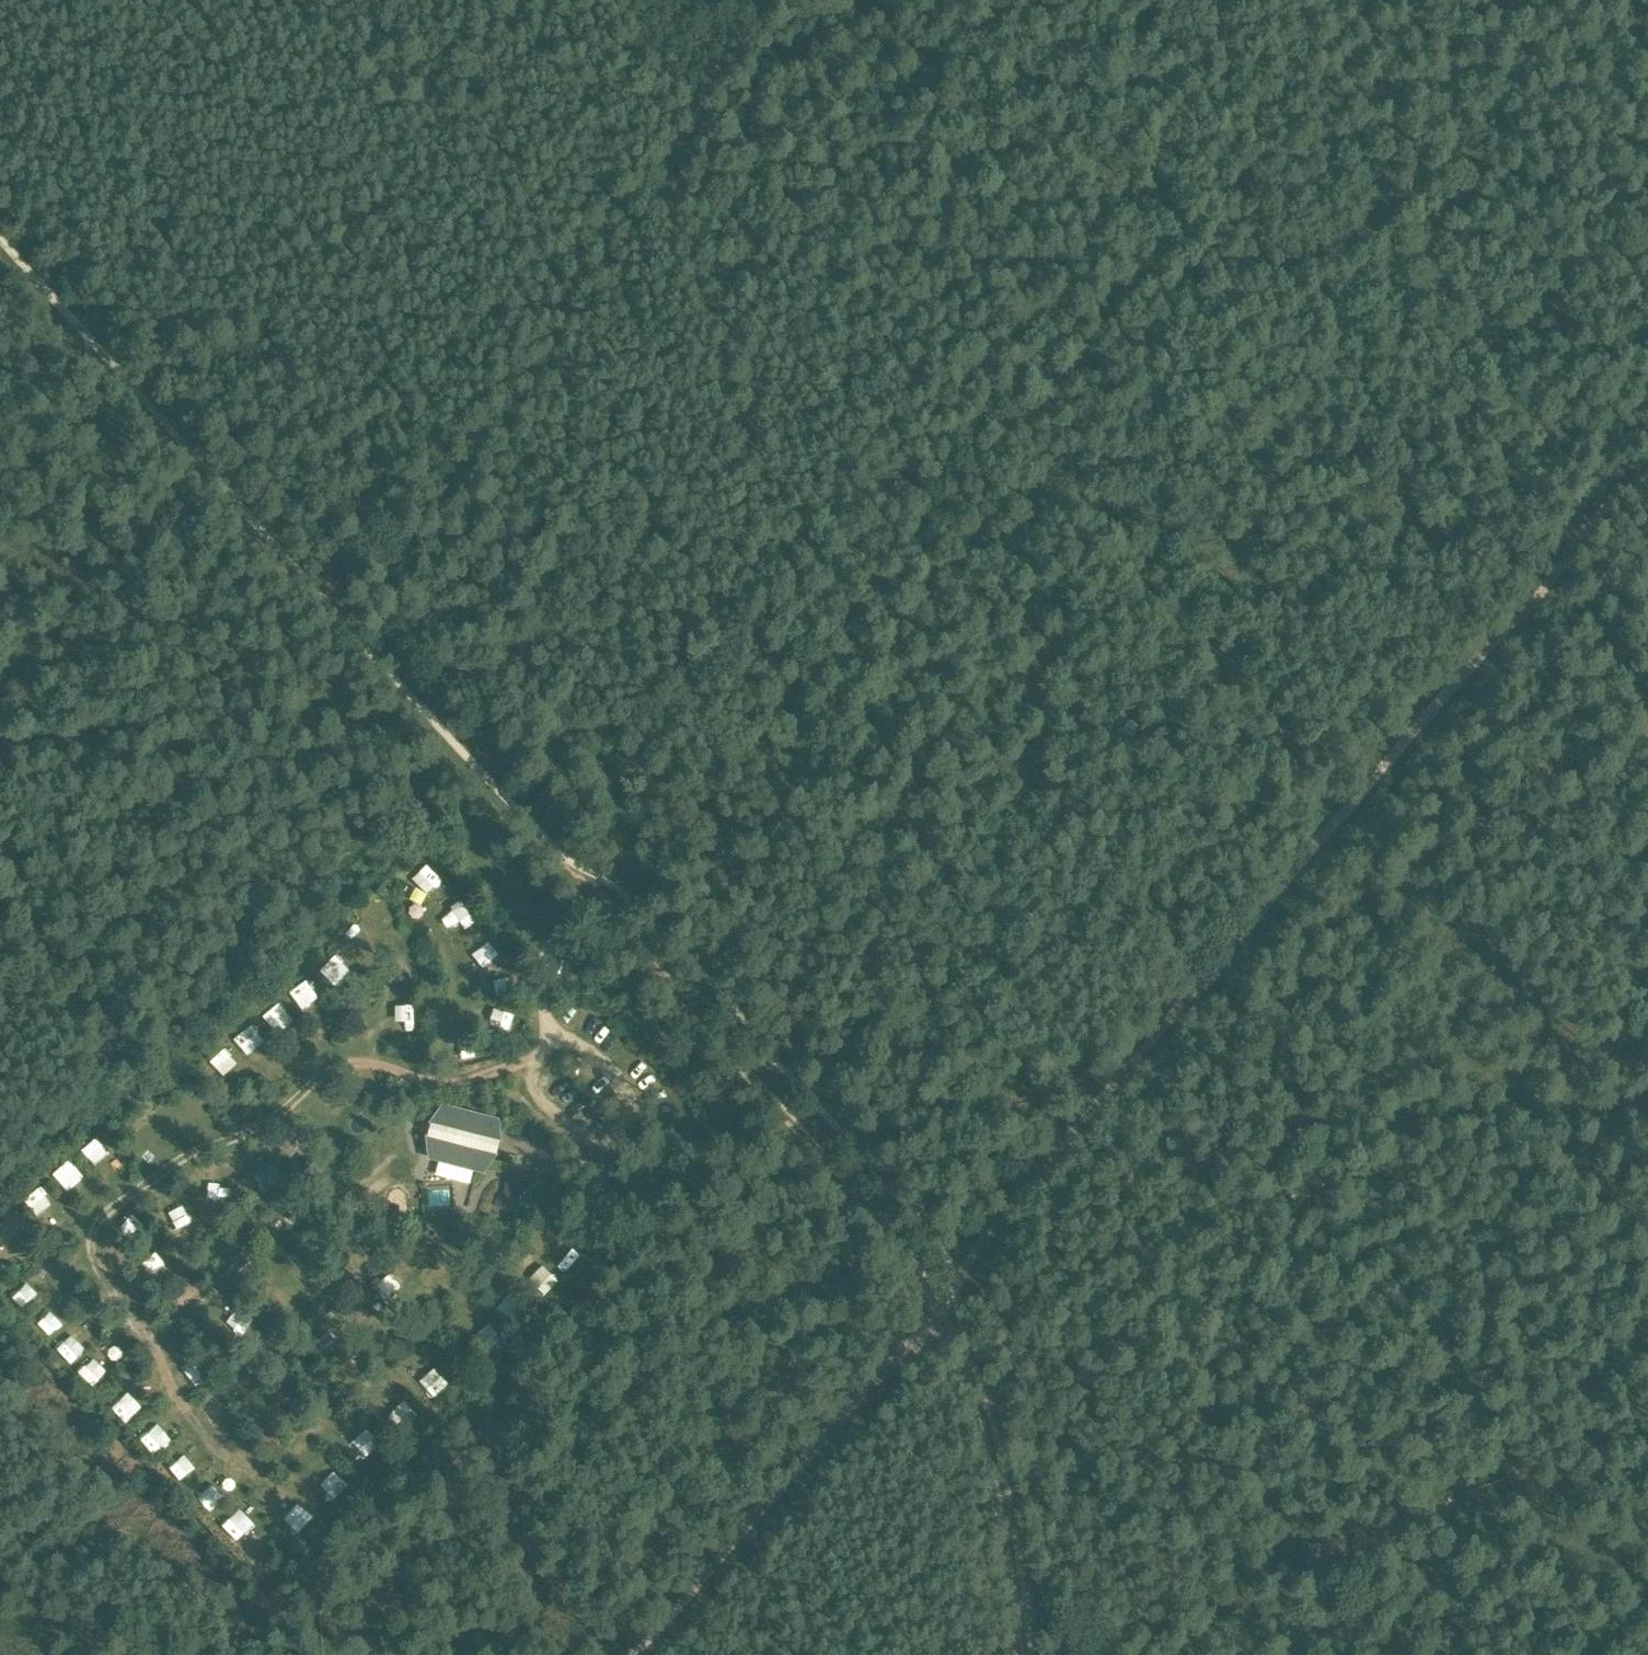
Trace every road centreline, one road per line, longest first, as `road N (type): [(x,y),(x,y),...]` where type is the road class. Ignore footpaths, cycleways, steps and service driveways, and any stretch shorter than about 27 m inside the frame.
road 1 (track): [(622,1654),(954,1285)]

